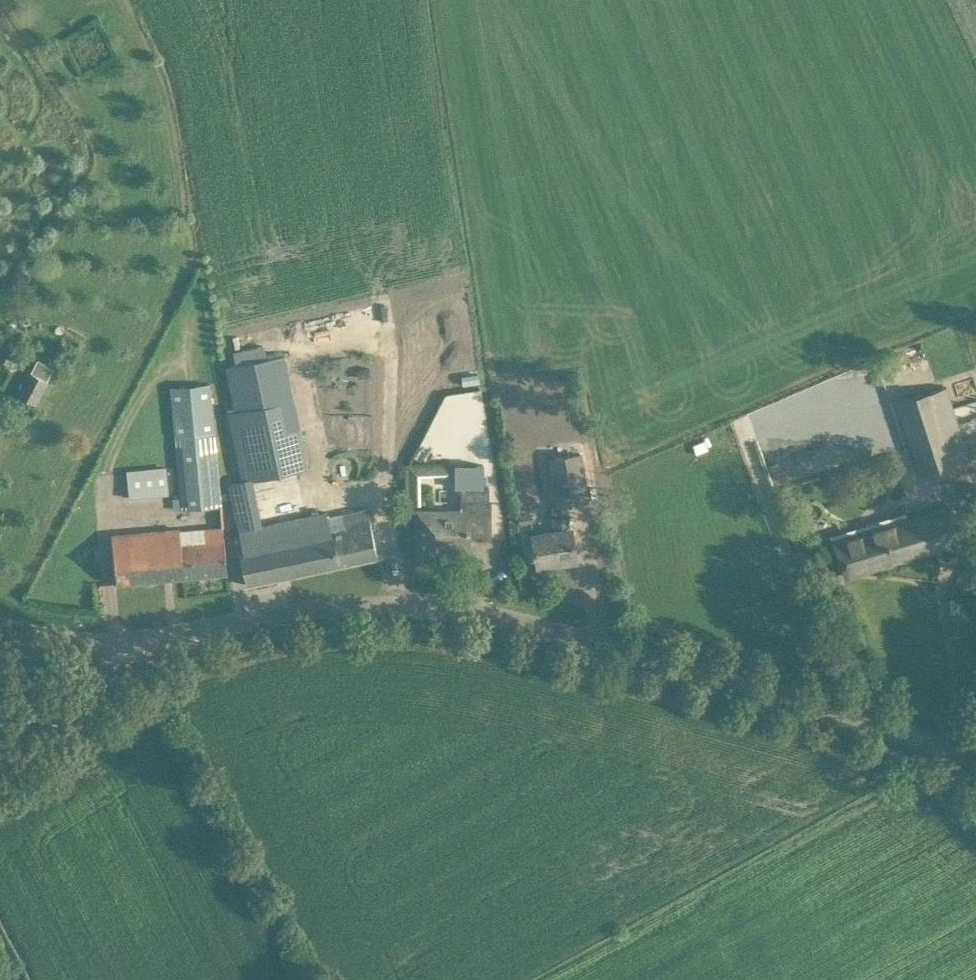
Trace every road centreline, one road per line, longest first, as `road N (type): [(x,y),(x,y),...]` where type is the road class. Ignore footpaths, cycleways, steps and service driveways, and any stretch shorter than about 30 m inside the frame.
road 1 (tertiary): [(975,771),(851,712),(457,610),(303,610),(139,643),(43,640),(0,627)]
road 2 (track): [(0,761),(106,675),(169,636)]

